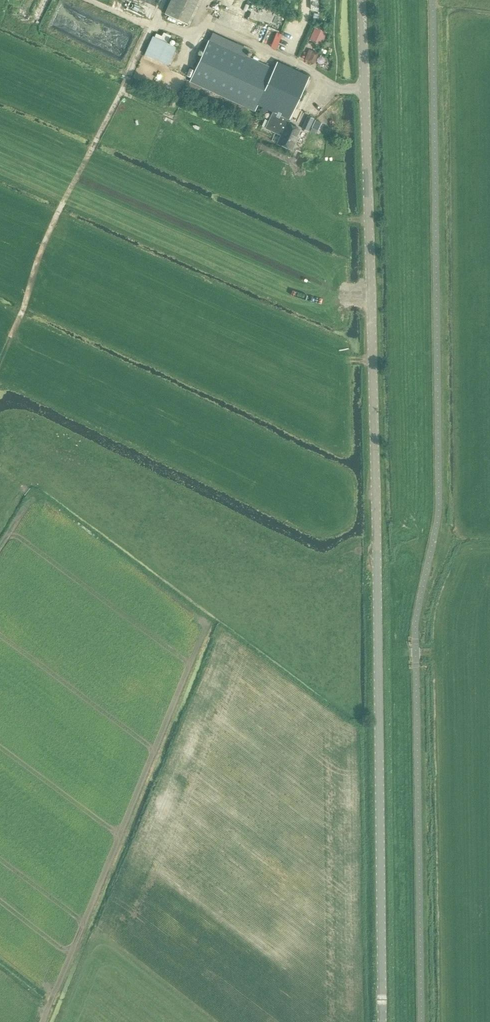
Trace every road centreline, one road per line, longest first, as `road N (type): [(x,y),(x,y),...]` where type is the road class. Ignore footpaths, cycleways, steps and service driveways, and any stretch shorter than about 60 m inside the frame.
road 1 (tertiary): [(380,1021),(361,0)]
road 2 (track): [(0,359),(74,183)]
road 3 (track): [(212,516),(328,564),(377,550)]
road 4 (track): [(132,70),(74,183)]

